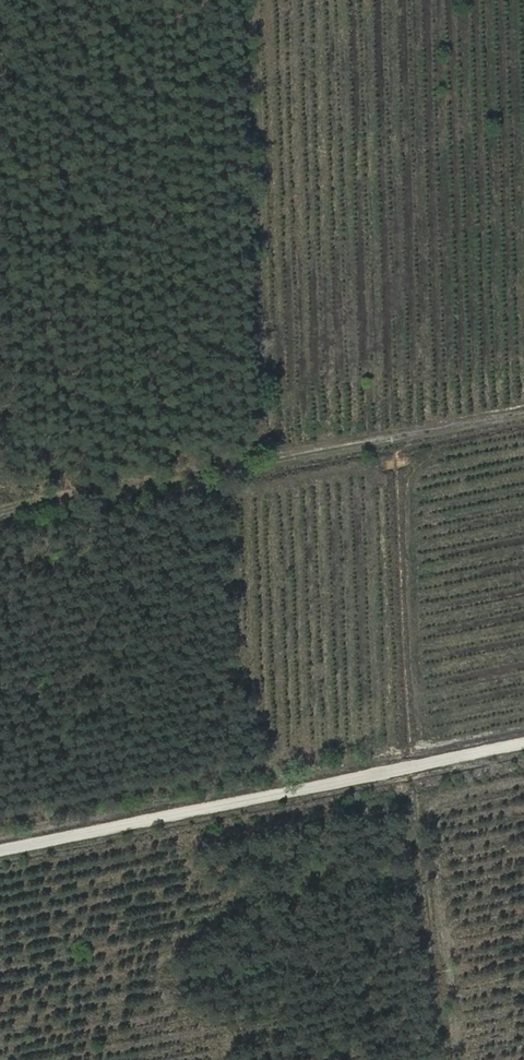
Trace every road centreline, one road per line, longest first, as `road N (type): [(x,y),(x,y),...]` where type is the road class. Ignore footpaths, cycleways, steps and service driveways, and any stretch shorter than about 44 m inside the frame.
road 1 (track): [(523,743),(0,852)]

